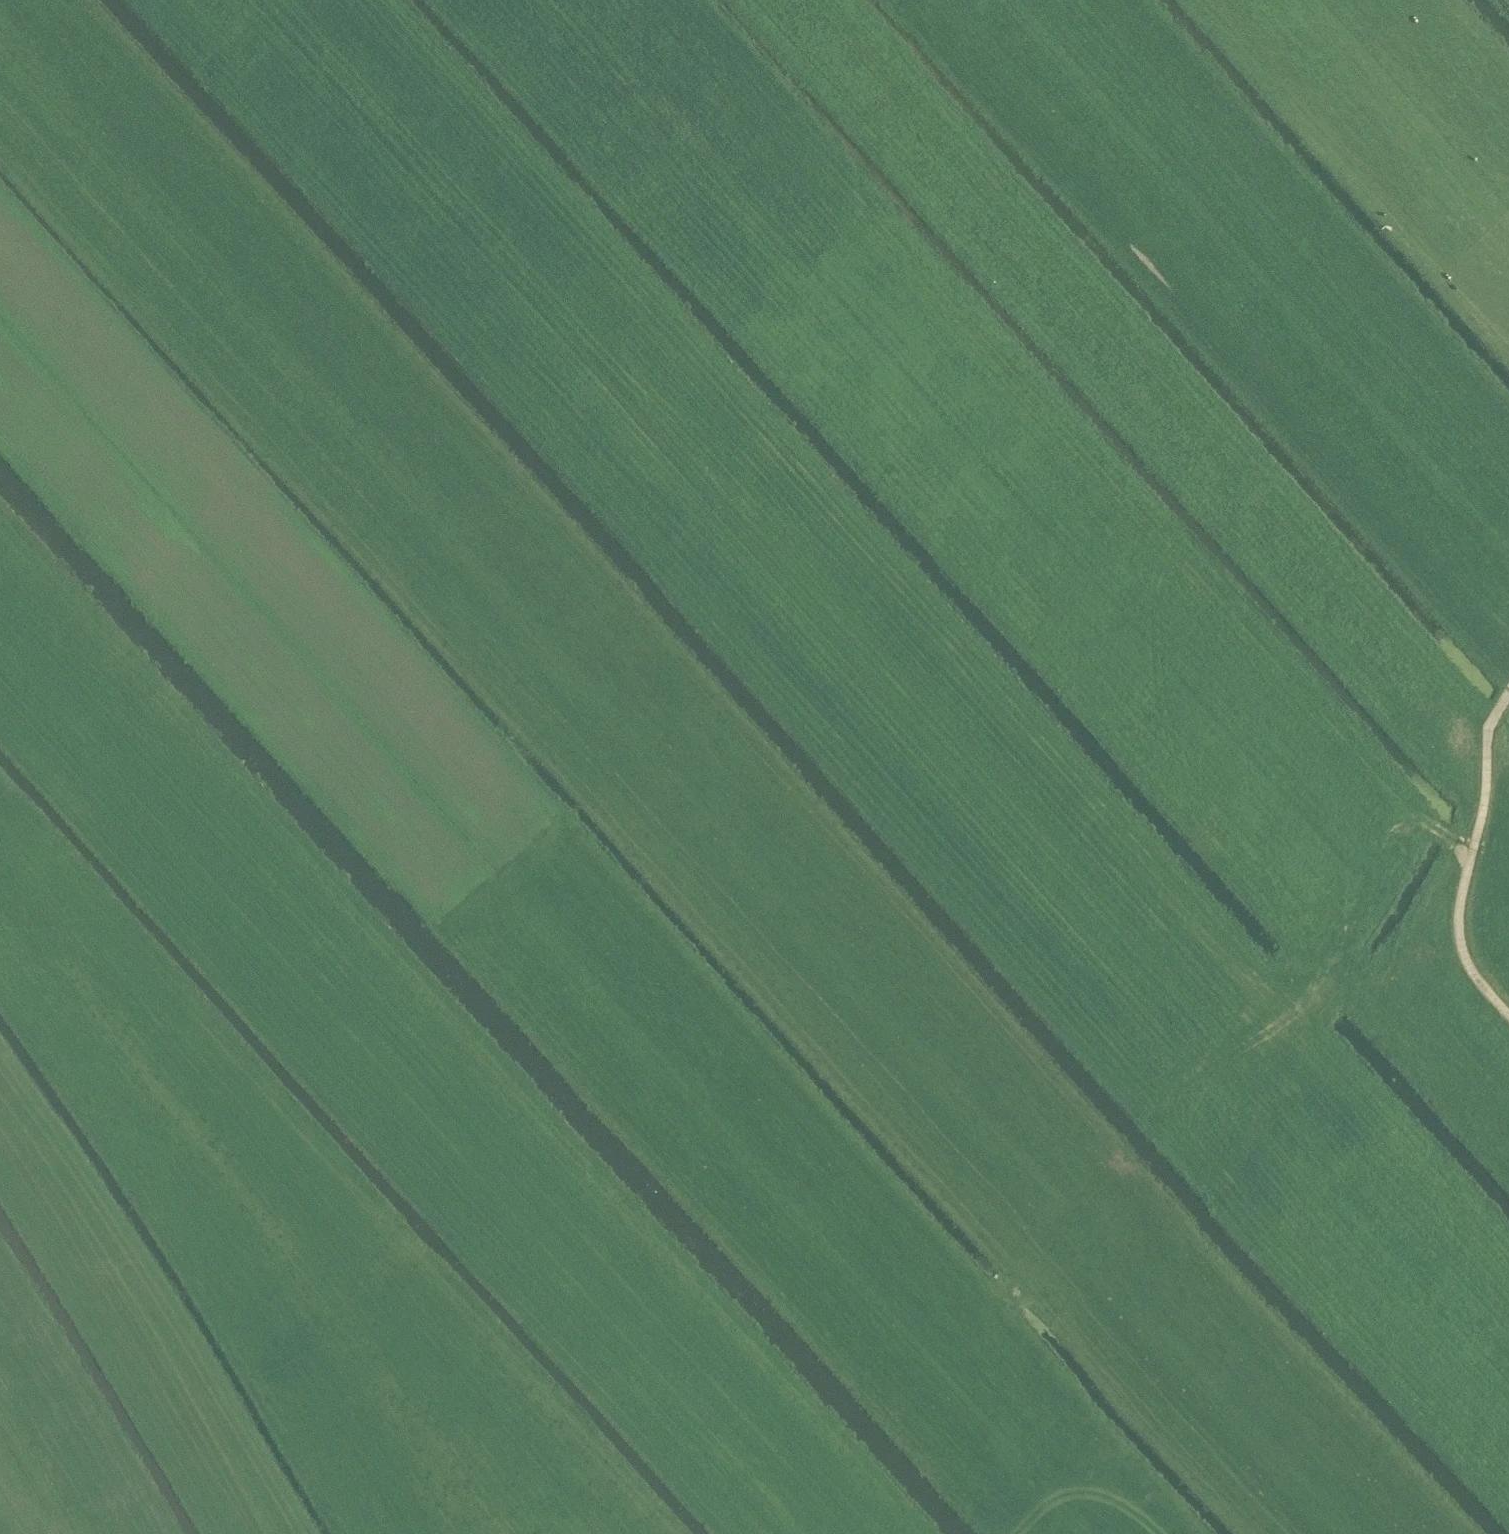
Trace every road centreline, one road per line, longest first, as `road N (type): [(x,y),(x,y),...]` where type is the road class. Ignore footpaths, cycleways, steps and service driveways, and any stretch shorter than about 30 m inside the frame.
road 1 (track): [(1508,1015),(1469,965),(1460,906),(1487,791),(1492,723),(1508,694)]

